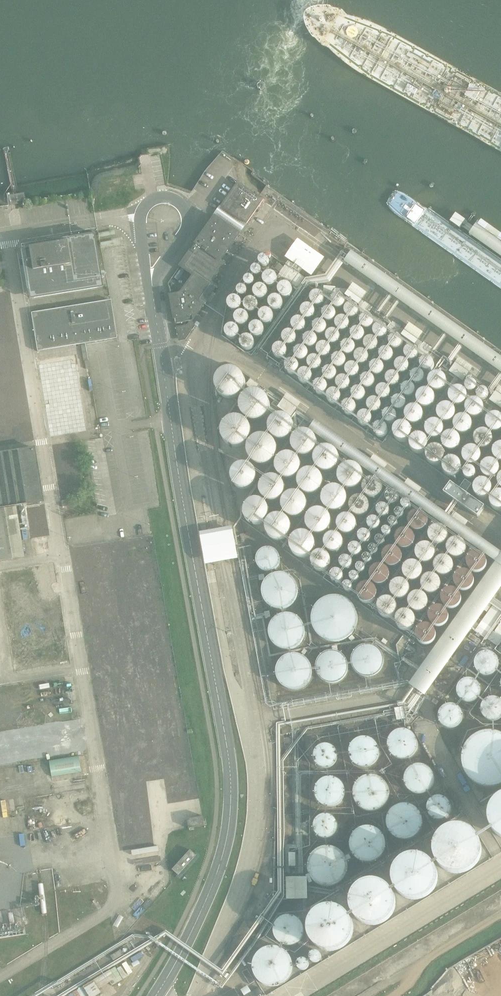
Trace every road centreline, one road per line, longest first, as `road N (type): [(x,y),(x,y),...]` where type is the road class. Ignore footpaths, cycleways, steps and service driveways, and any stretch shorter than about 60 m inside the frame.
road 1 (unclassified): [(157,995),(227,841),(231,779),(152,286)]
road 2 (unclassified): [(152,286),(187,227),(173,199),(158,198),(142,211),(145,274)]

